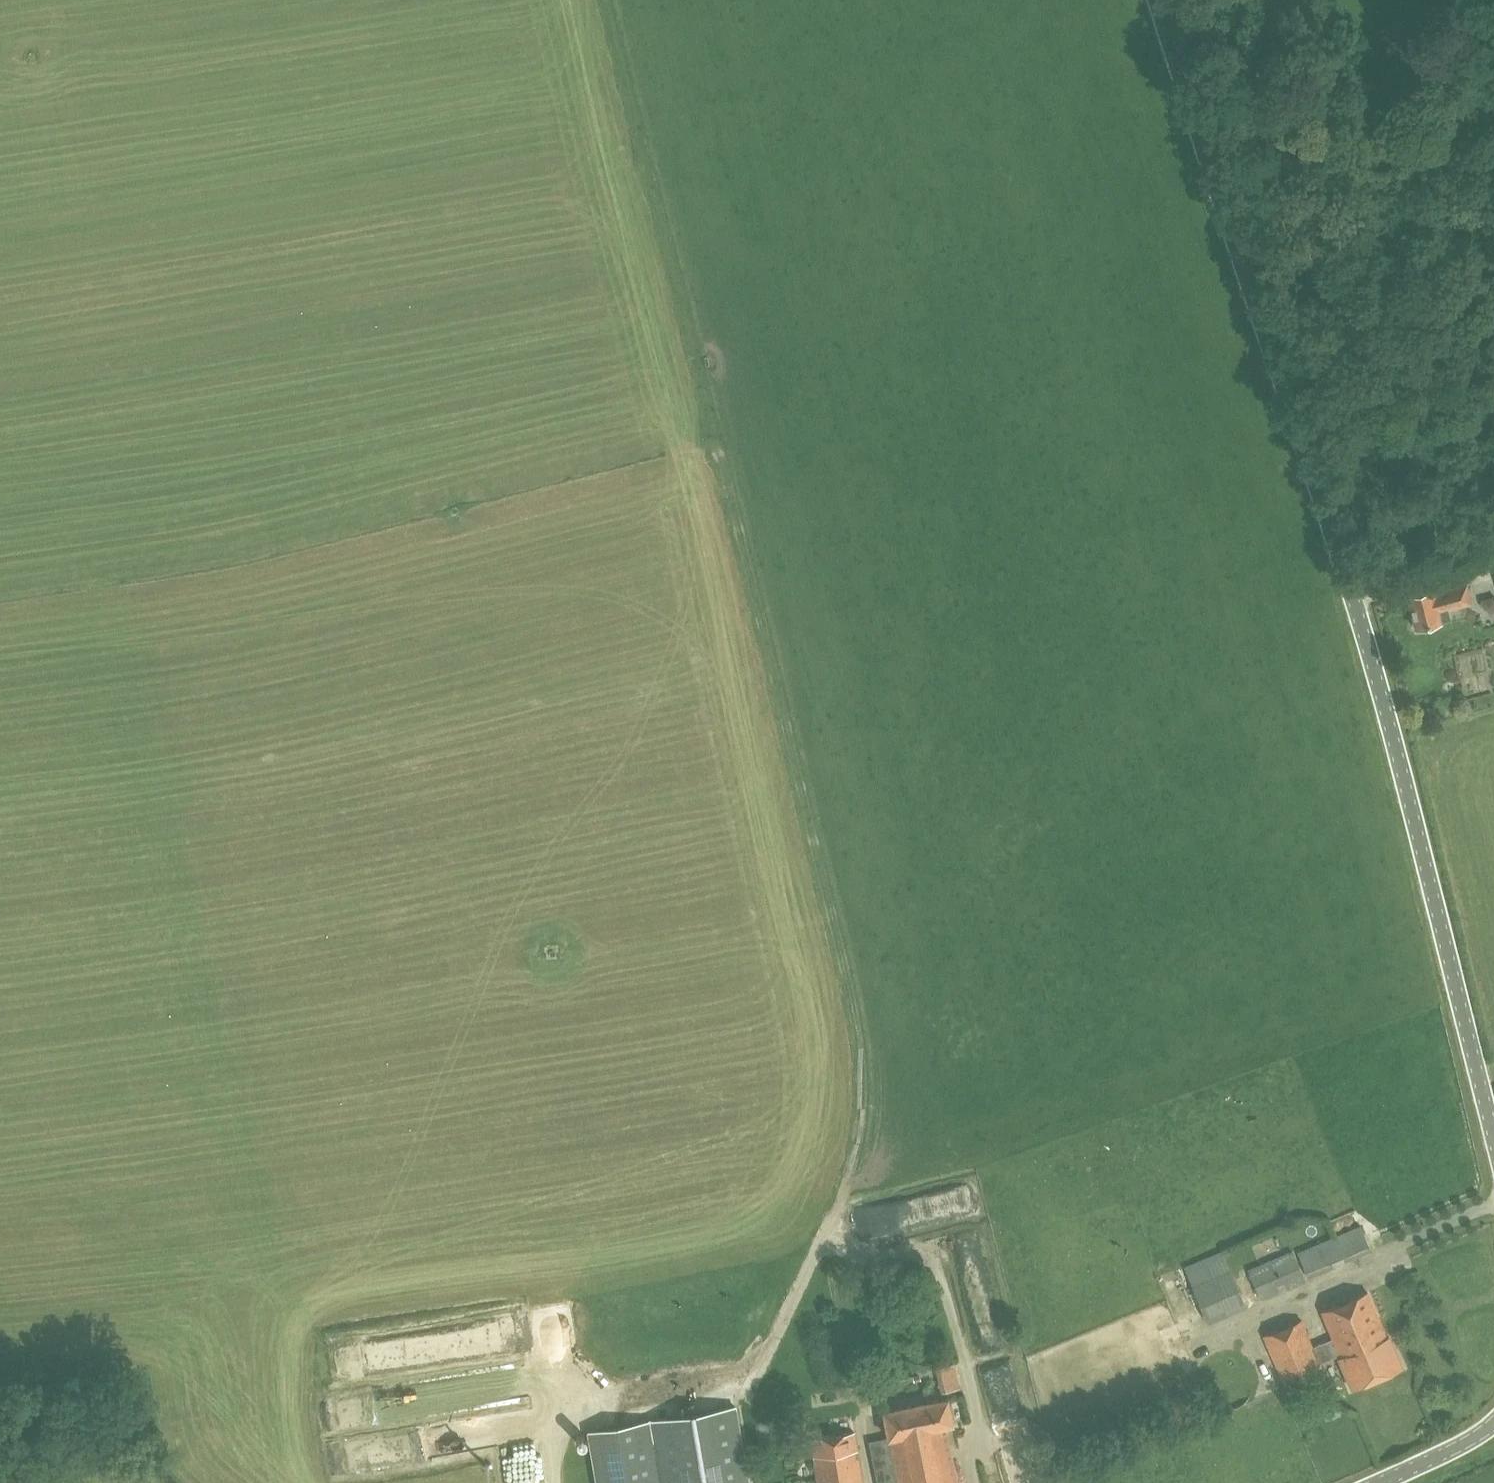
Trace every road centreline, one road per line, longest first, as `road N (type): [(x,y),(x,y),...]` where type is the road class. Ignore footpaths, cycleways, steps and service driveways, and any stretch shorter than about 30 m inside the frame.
road 1 (tertiary): [(1493,1138),(1368,637),(1162,0)]
road 2 (tertiary): [(1376,1482),(1493,1423)]

